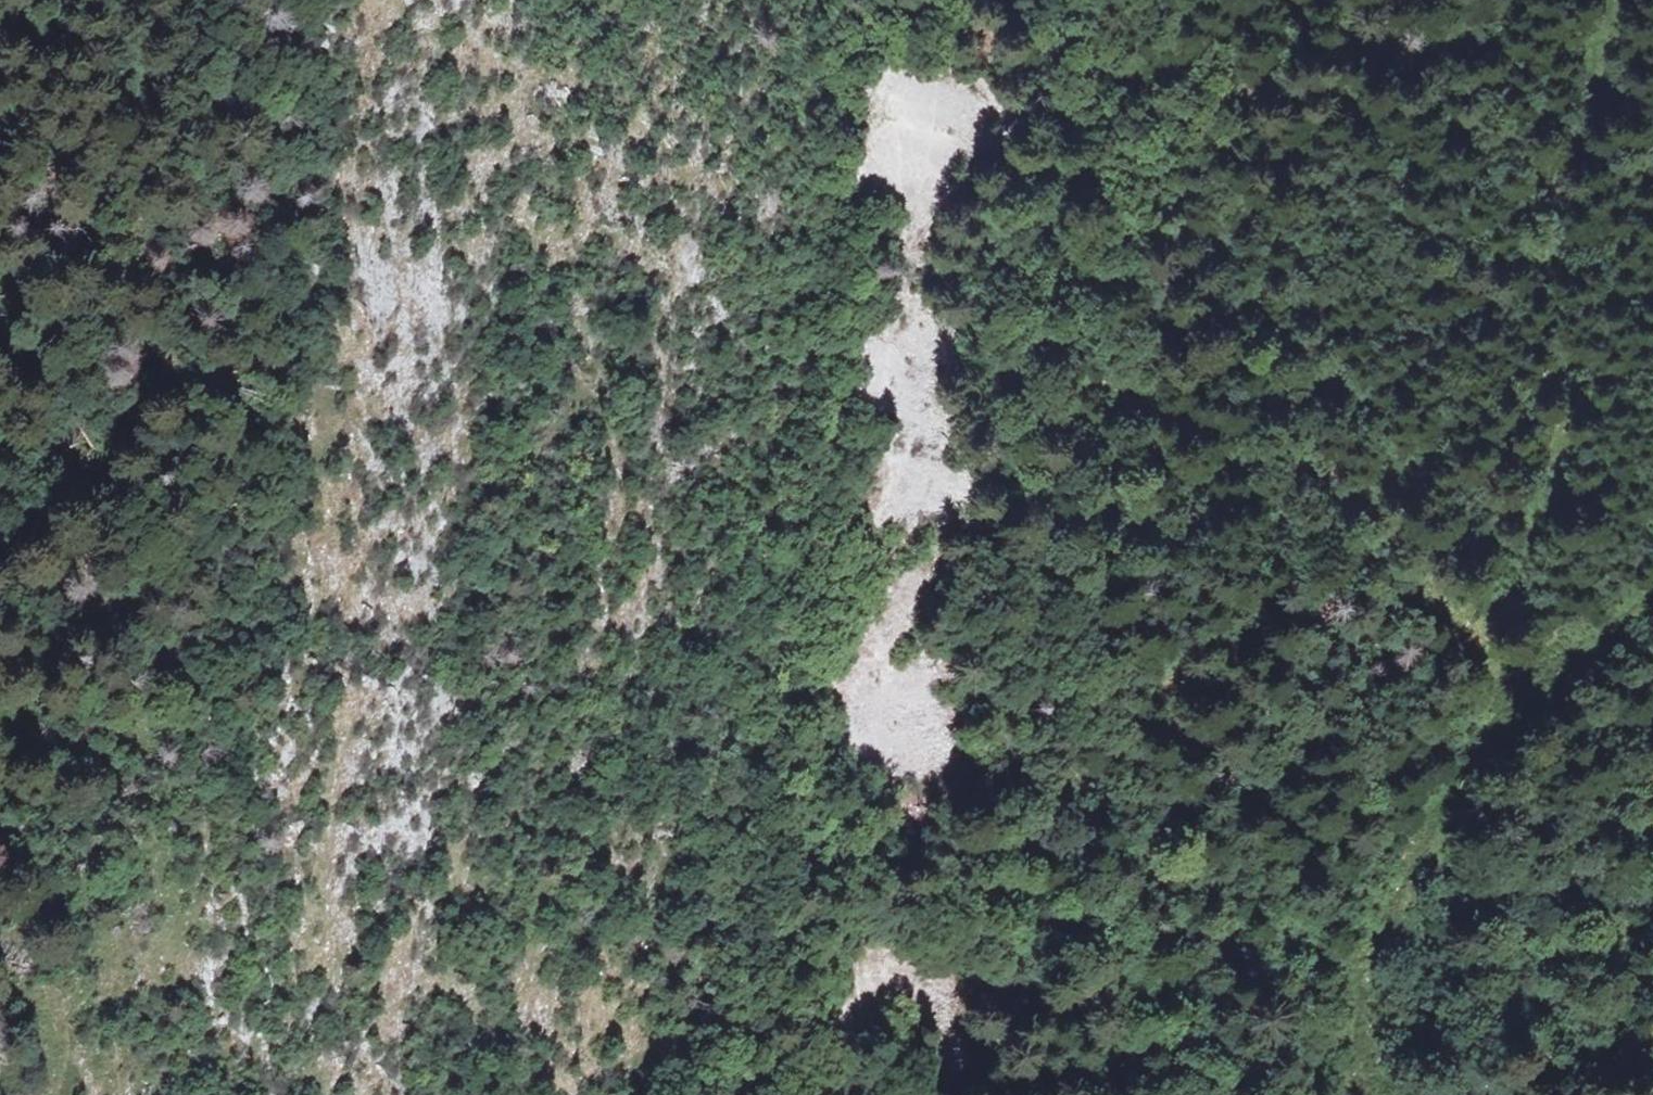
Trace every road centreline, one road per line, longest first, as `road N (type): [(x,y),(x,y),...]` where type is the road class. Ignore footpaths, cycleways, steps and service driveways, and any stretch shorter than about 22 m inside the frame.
road 1 (track): [(1604,0),(1548,256),(1564,447),(1543,527),(1486,645),(1499,711)]
road 2 (track): [(1652,584),(1499,711),(1457,762),(1374,944),(1361,992),(1363,1046),(1349,1094)]

